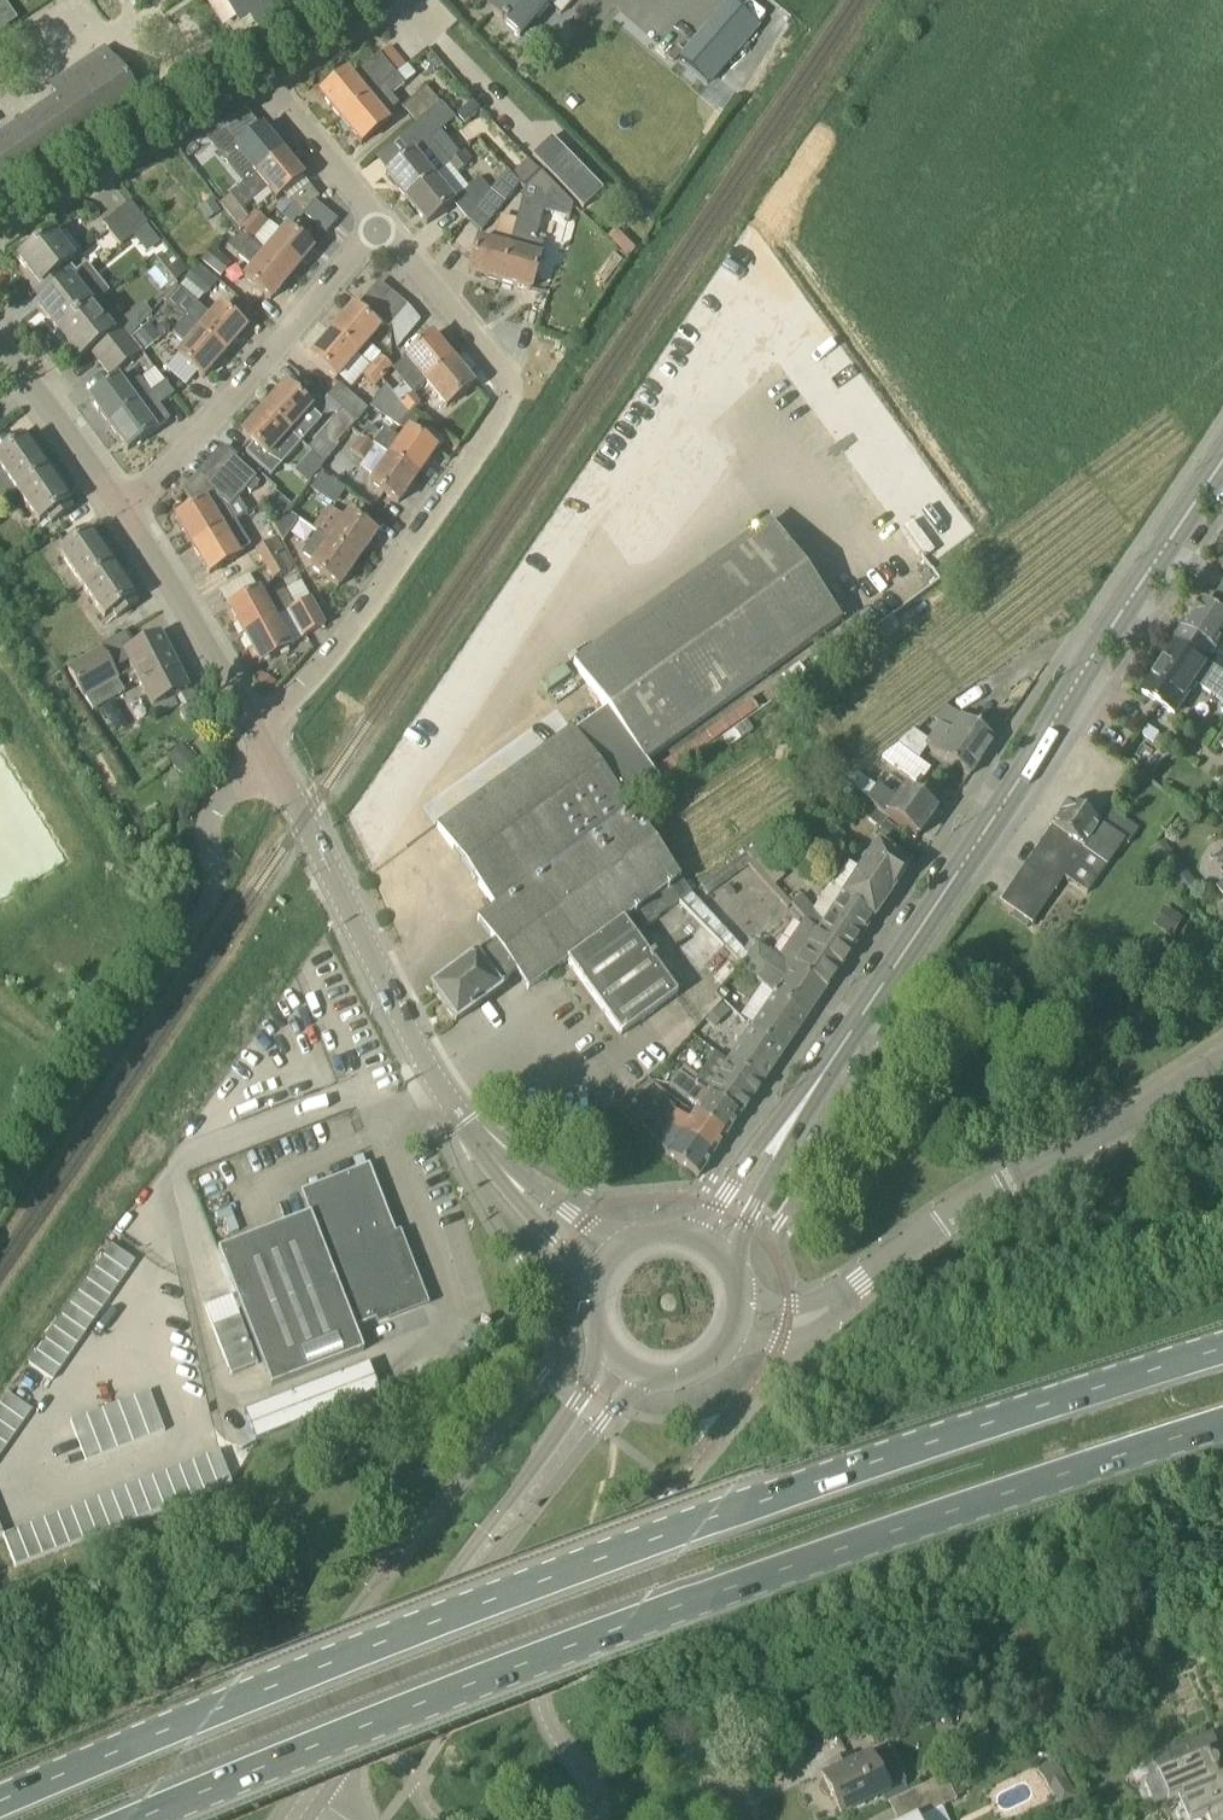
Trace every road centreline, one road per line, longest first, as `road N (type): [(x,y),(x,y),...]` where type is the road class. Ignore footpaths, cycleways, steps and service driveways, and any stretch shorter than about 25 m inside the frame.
road 1 (primary): [(1222,1350),(737,1509),(184,1723),(0,1805)]
road 2 (primary): [(138,1819),(659,1613),(1222,1425)]
road 3 (tertiary): [(1222,463),(833,1061)]
road 4 (residential): [(260,741),(412,543),(509,396),(505,370),(383,226)]
road 5 (unclassified): [(0,1208),(207,915),(214,880),(208,847),(220,800),(275,768)]
road 6 (tertiary): [(604,1350),(537,1466),(296,1788)]
road 7 (tertiary): [(321,1803),(603,1422),(646,1380)]
road 8 (residential): [(124,515),(383,226)]
road 9 (residential): [(941,1225),(1222,1061)]
road 10 (residential): [(419,1053),(275,768)]
road 11 (residential): [(0,236),(263,87)]
road 12 (residential): [(260,741),(124,515)]
road 13 (unclassified): [(443,1095),(496,1181),(593,1286)]
road 14 (unclassified): [(628,1240),(531,1187),(443,1095)]
road 15 (tertiary): [(731,1268),(745,1225),(833,1061)]
road 16 (tertiary): [(833,1061),(687,1233)]
road 17 (residential): [(124,515),(0,349)]
road 18 (residential): [(383,226),(263,87)]
road 19 (residential): [(263,87),(417,0)]
road 20 (unclassified): [(728,1350),(806,1335),(843,1312),(873,1274)]
road 21 (unclassified): [(873,1274),(815,1308),(742,1299)]

